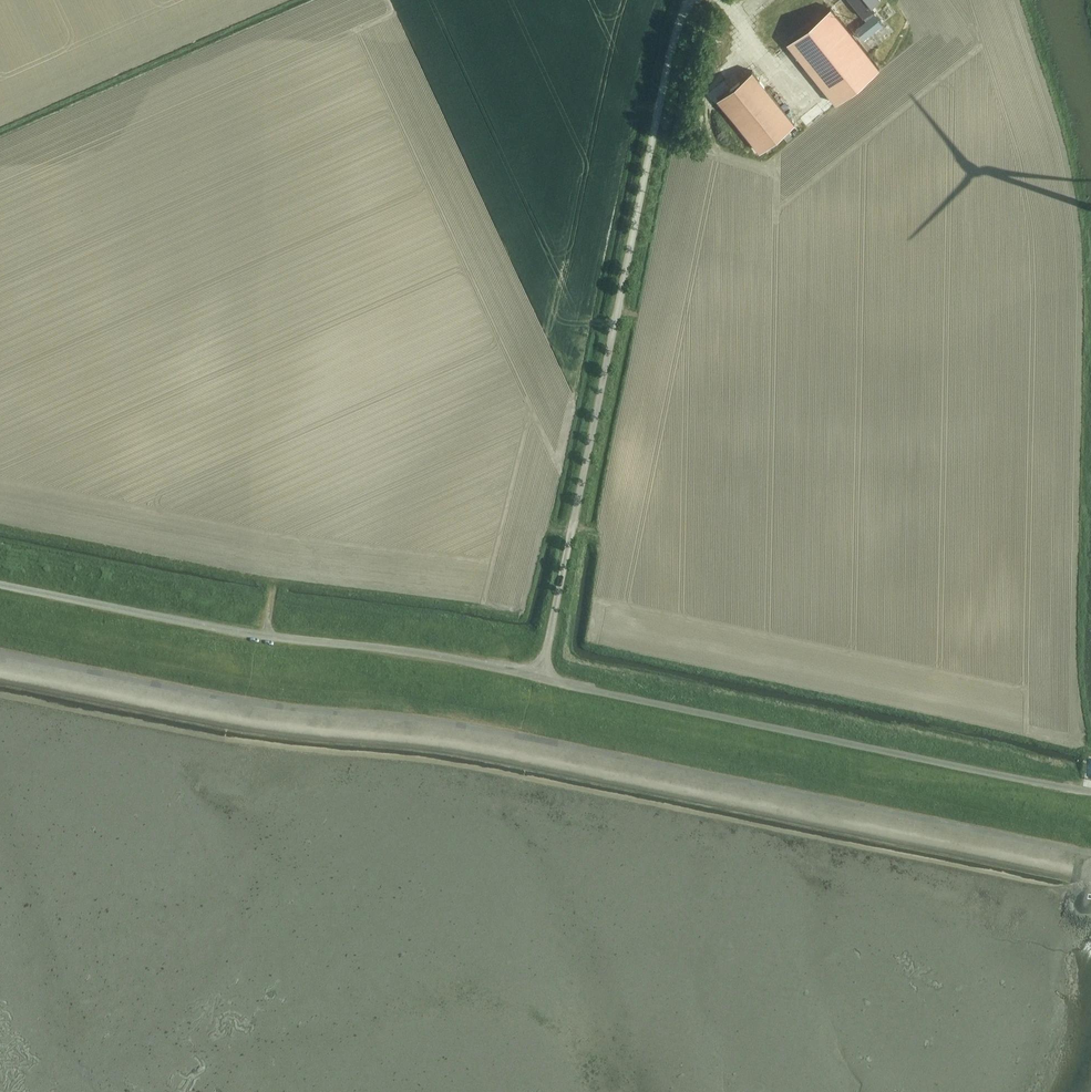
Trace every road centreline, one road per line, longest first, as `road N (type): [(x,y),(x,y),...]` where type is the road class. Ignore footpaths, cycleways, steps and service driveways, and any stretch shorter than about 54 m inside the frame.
road 1 (unclassified): [(544,680),(606,300),(676,0)]
road 2 (unclassified): [(1090,792),(544,680)]
road 3 (unclassified): [(544,680),(421,654),(248,636),(0,588)]

